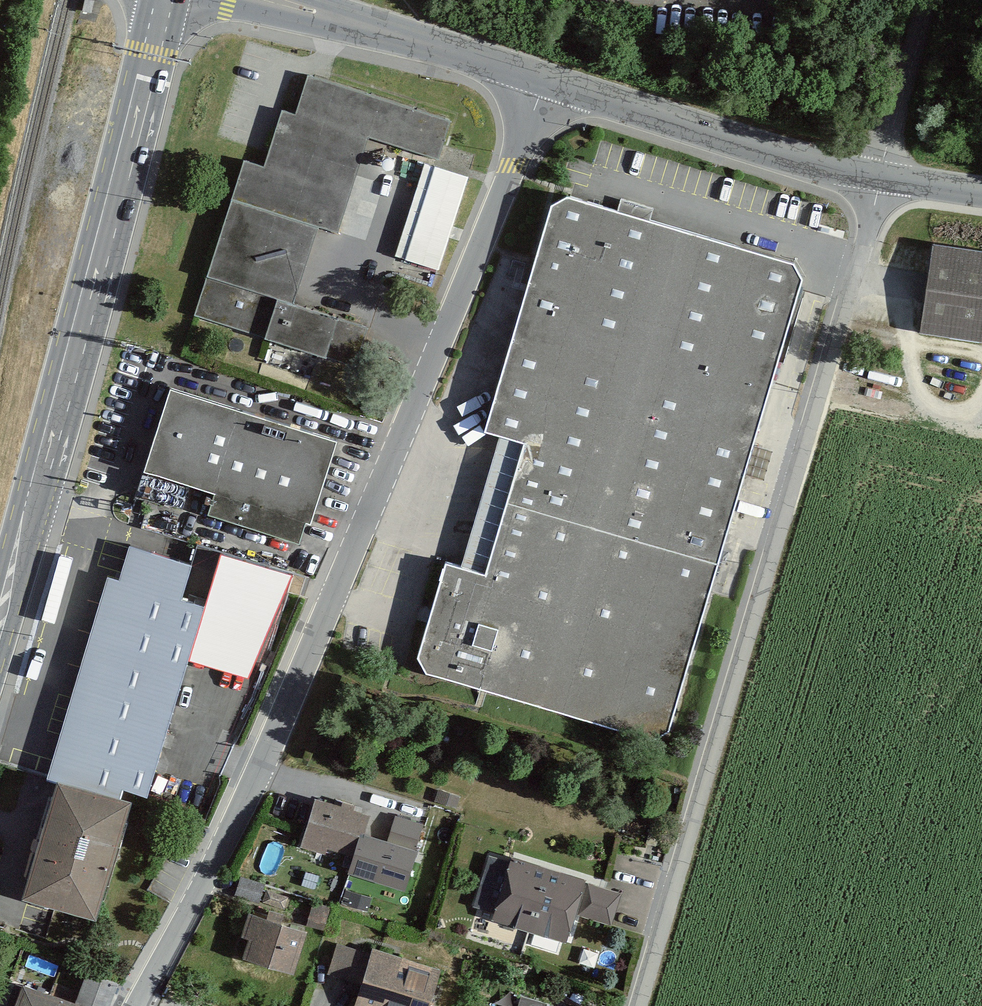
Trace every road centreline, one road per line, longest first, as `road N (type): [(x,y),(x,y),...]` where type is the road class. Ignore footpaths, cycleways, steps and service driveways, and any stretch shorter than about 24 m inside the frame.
road 1 (unclassified): [(137,1005),(260,777),(544,80)]
road 2 (residential): [(638,1005),(884,178)]
road 3 (primary): [(164,0),(0,625)]
road 4 (unclassified): [(884,178),(544,80)]
road 5 (unclassified): [(544,80),(273,0)]
road 6 (unclassified): [(884,178),(938,0)]

